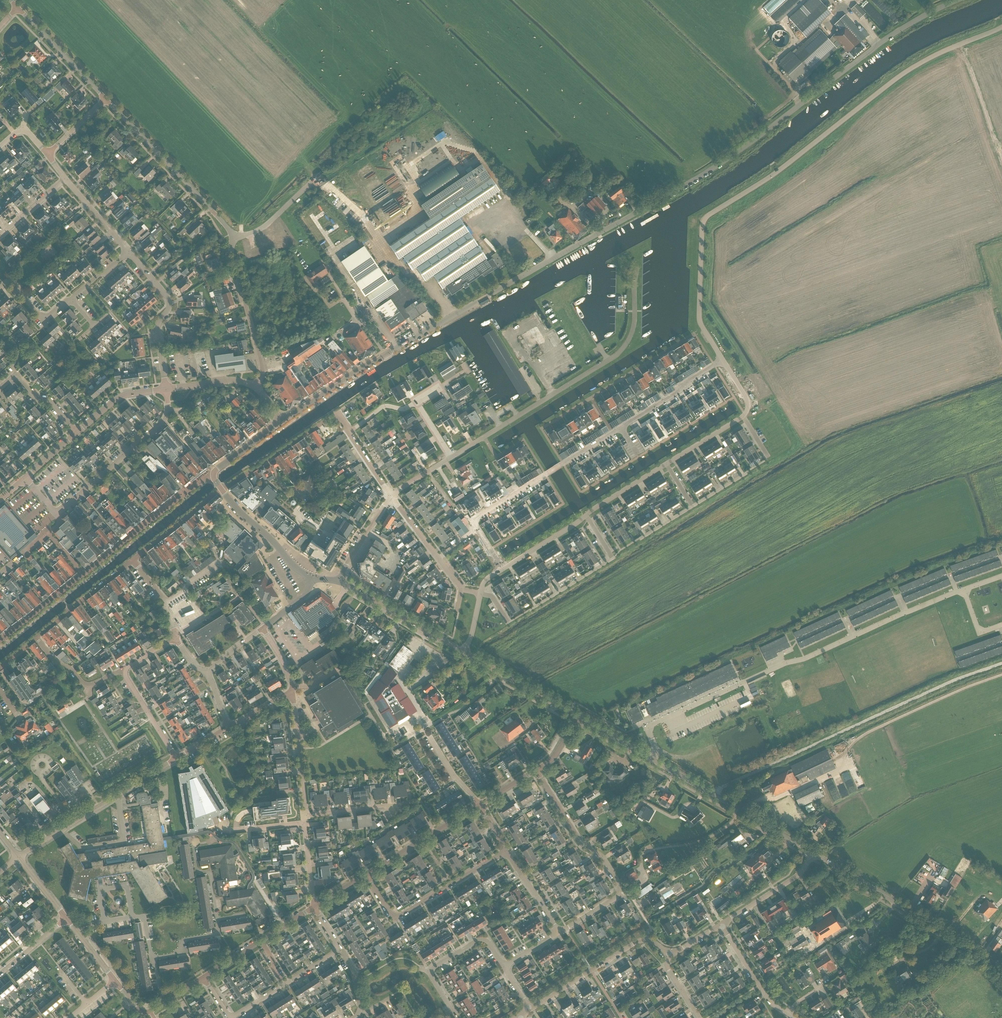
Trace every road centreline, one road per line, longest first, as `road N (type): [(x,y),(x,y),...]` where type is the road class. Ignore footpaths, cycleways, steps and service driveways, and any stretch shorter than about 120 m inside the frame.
road 1 (tertiary): [(277,418),(705,173),(953,0)]
road 2 (unclassified): [(723,359),(700,321),(706,218),(900,76),(1001,26)]
road 3 (track): [(1001,664),(716,795)]
road 4 (tertiary): [(814,854),(575,715)]
road 5 (unclassified): [(0,641),(213,476)]
road 6 (residential): [(642,248),(625,345),(485,437)]
road 7 (tertiary): [(1001,970),(814,854)]
road 8 (residential): [(26,479),(54,514),(163,422),(167,390)]
road 9 (residential): [(503,569),(477,526),(479,517),(613,432)]
road 10 (track): [(1001,674),(862,736),(841,770)]
road 11 (residential): [(216,918),(211,936),(153,957),(142,916),(74,929)]
road 12 (tertiary): [(234,238),(106,100)]
road 13 (unclassified): [(530,1009),(638,941),(668,951)]
road 14 (residential): [(167,390),(157,327),(169,300),(128,252)]
road 15 (tertiary): [(255,386),(261,363),(234,238)]
road 16 (residential): [(620,893),(603,857),(581,842),(536,772)]
road 17 (tertiary): [(464,651),(340,581)]
road 18 (residential): [(222,490),(338,413)]
road 19 (residential): [(613,432),(723,359)]
road 20 (residential): [(231,1017),(341,949)]
road 21 (tertiary): [(575,715),(464,651)]
road 22 (tertiary): [(106,100),(18,9)]
road 23 (tertiary): [(312,578),(222,490)]
road 24 (residential): [(36,636),(134,559)]
road 25 (residential): [(295,688),(307,809)]

